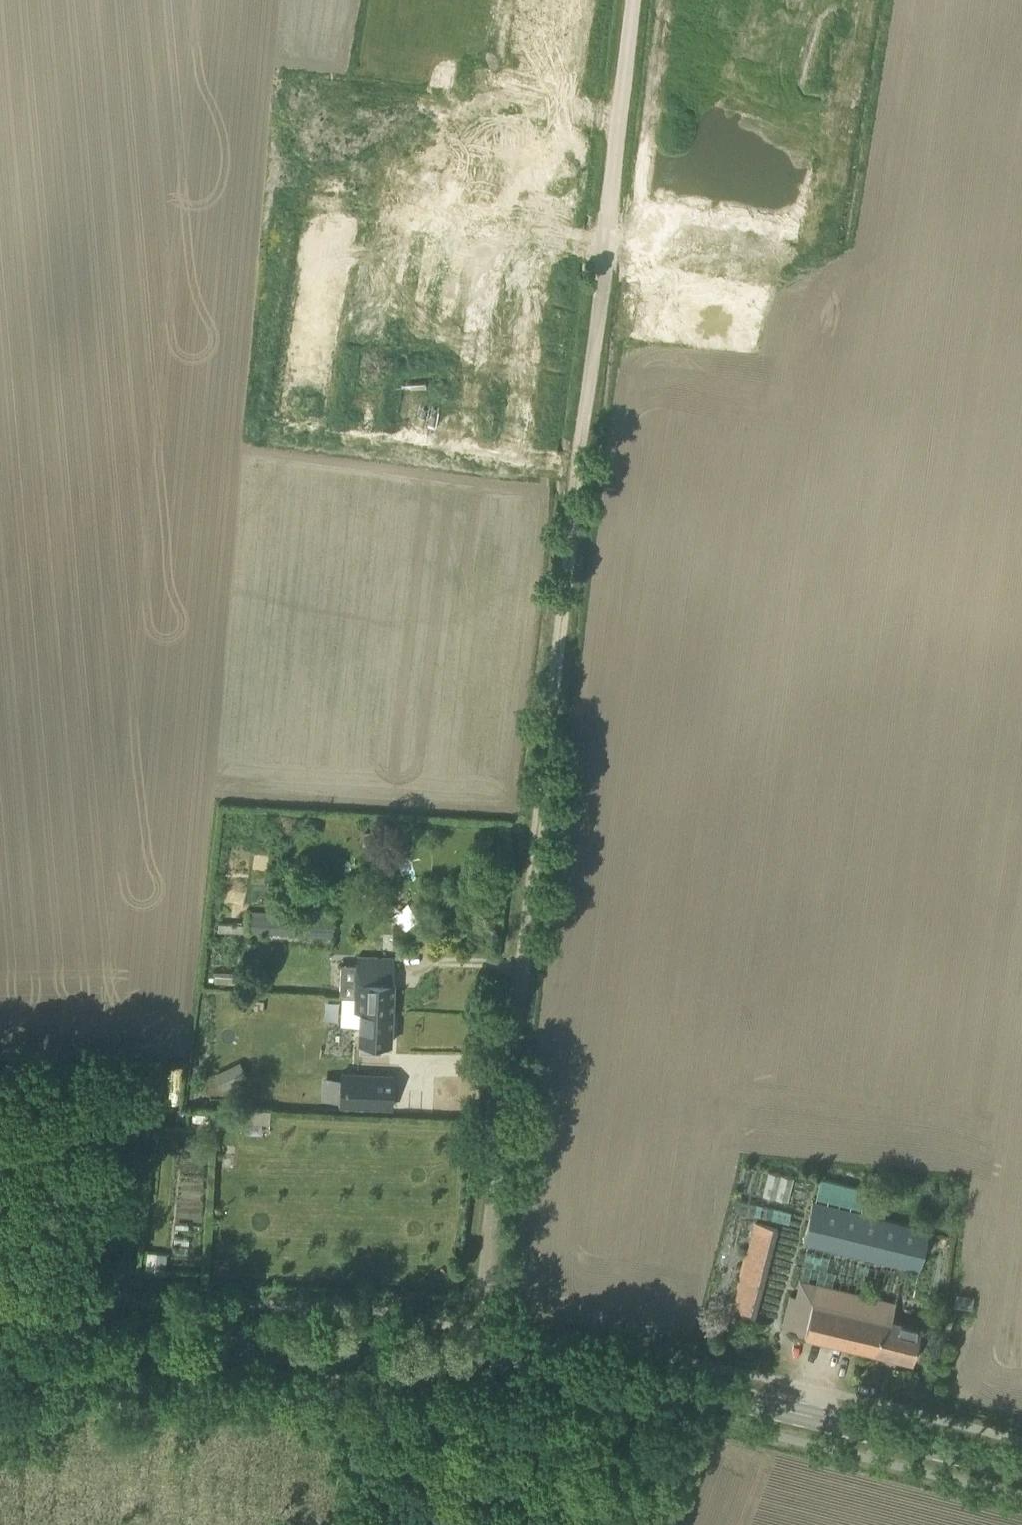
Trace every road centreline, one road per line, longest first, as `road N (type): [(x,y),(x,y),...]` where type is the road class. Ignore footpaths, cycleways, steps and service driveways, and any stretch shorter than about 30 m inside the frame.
road 1 (track): [(629,0),(482,1333),(486,1361)]
road 2 (secondary): [(1021,1471),(788,1410),(486,1361),(0,1341)]

